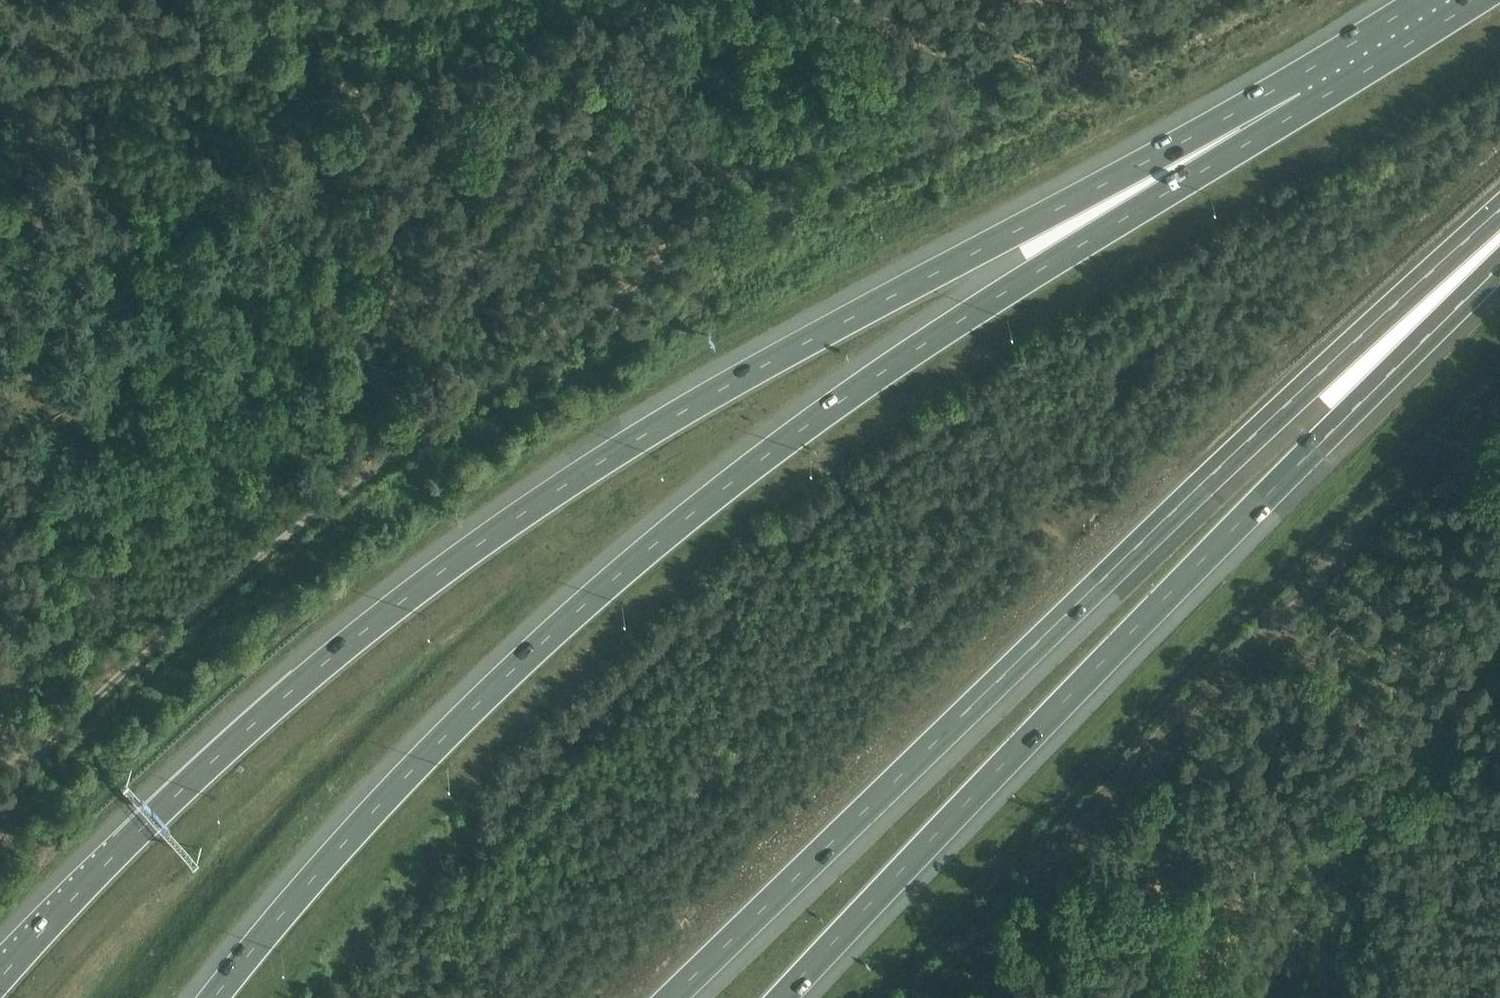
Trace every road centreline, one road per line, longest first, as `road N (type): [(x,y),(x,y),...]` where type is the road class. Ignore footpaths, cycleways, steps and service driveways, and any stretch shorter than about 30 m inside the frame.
road 1 (motorway): [(1307,107),(727,387),(588,474),(322,663),(123,843),(0,981)]
road 2 (motorway): [(1307,107),(992,301),(721,485),(537,641),(385,795),(215,997)]
road 3 (motorway): [(677,997),(1228,459),(1499,212)]
road 4 (motorway): [(785,997),(922,847),(1499,268)]
road 5 (motorway): [(1477,0),(1307,107)]
road 6 (track): [(350,287),(371,405),(364,478)]
road 7 (track): [(304,37),(336,214)]

